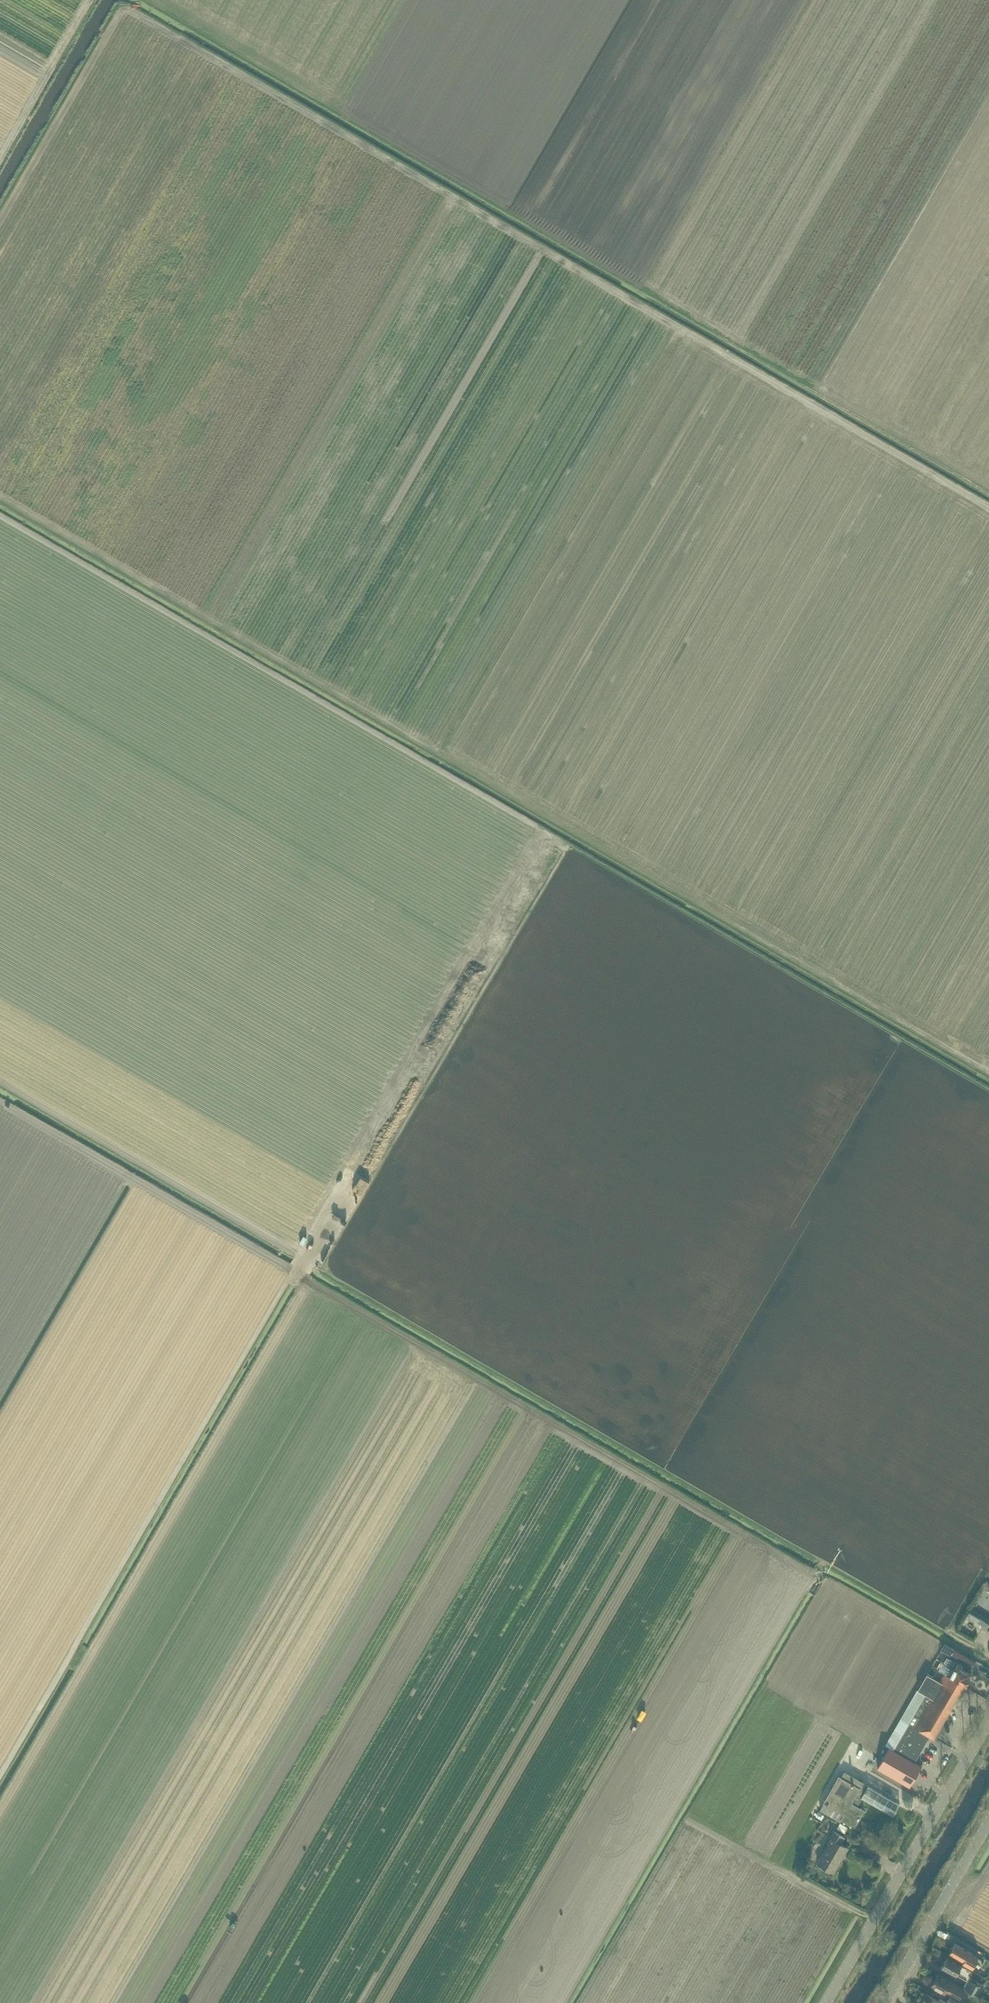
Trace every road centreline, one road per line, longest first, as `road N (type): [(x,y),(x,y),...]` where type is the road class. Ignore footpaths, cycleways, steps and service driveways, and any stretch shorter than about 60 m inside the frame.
road 1 (track): [(988,506),(126,7)]
road 2 (track): [(988,1658),(304,1258)]
road 3 (track): [(373,131),(988,488)]
road 4 (track): [(304,1258),(0,1773)]
road 5 (track): [(304,1258),(0,1079)]
road 6 (tertiary): [(826,2002),(988,1722)]
road 7 (unclassified): [(885,2002),(988,1823)]

